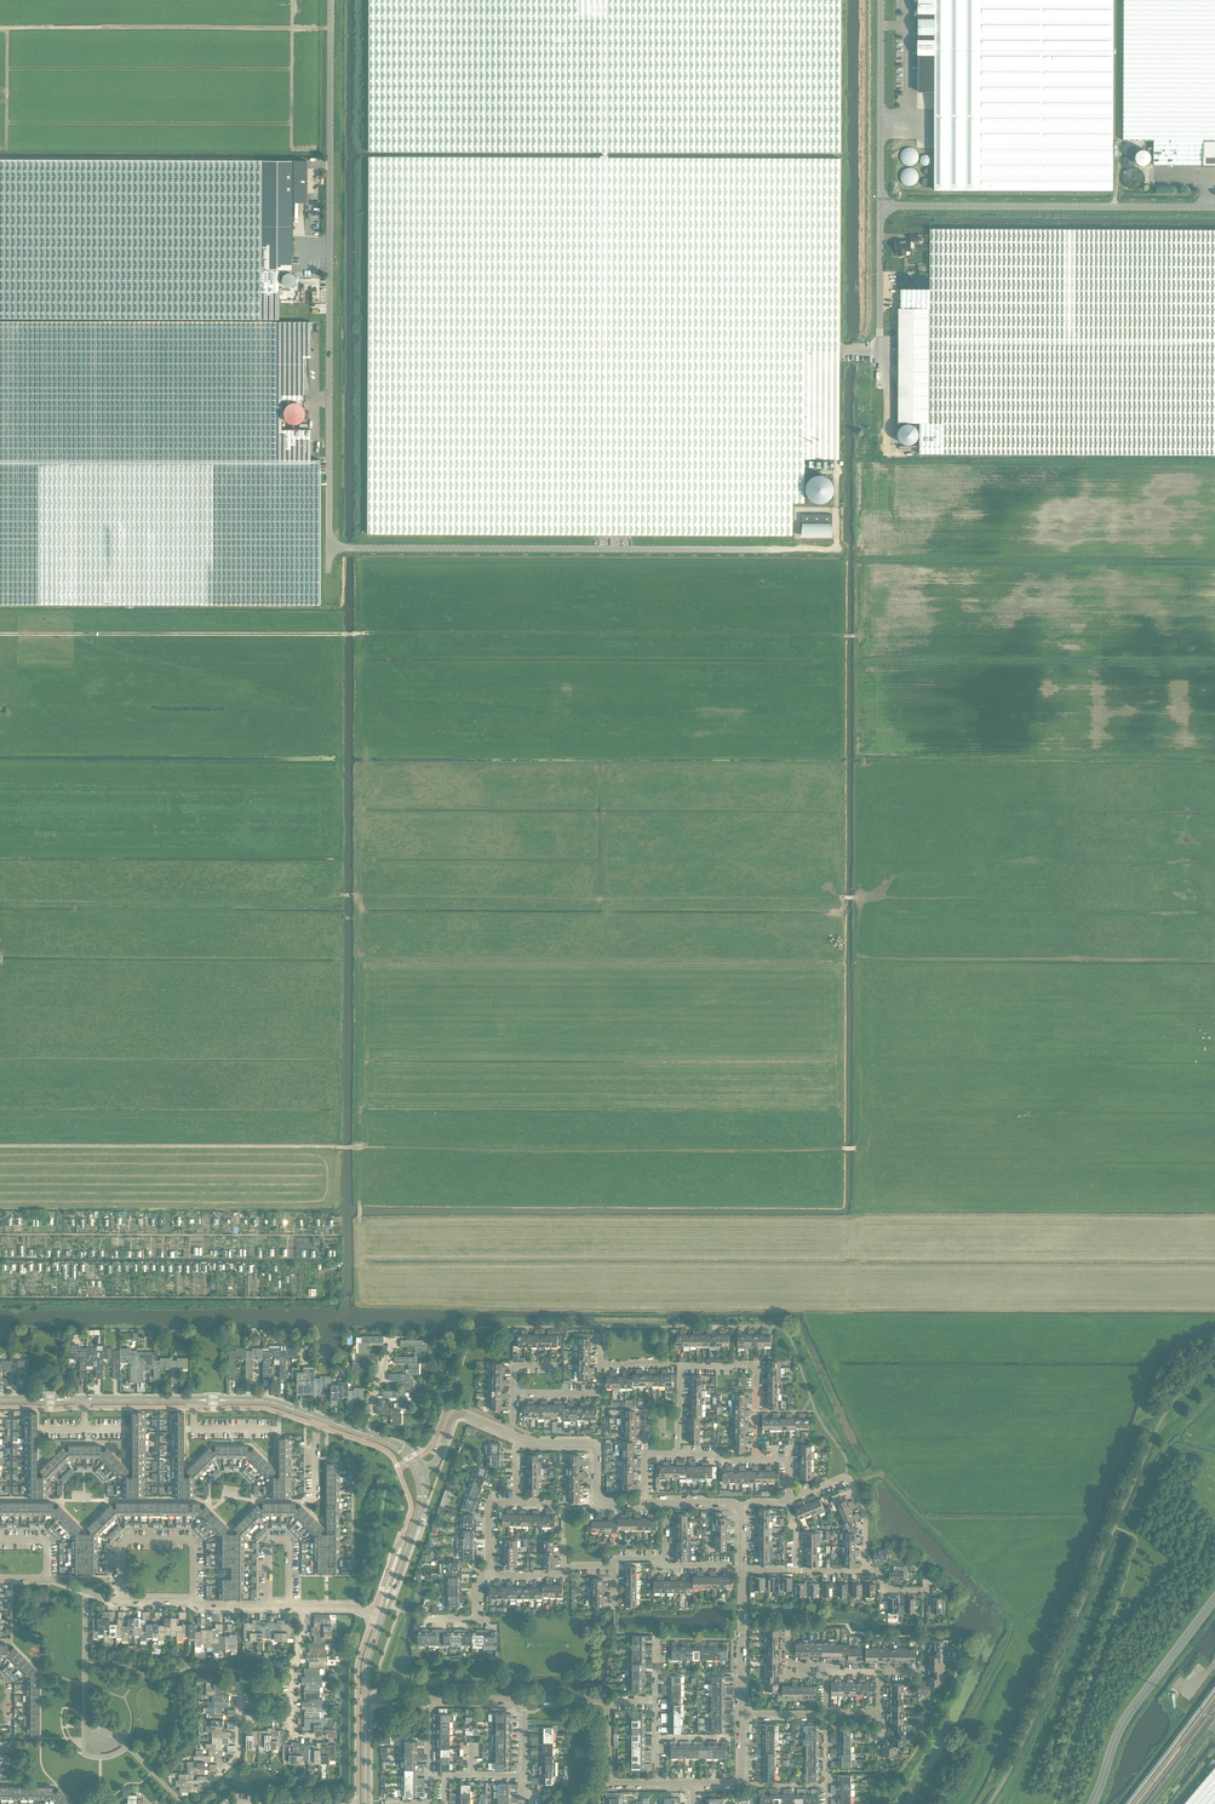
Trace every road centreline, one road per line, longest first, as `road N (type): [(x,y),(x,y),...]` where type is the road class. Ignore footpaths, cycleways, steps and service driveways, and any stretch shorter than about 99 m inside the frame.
road 1 (unclassified): [(330,0),(330,548)]
road 2 (unclassified): [(330,548),(772,549)]
road 3 (tertiary): [(366,1434),(265,1402),(0,1400)]
road 4 (unclassified): [(881,207),(1214,207)]
road 5 (residential): [(86,1592),(204,1608),(302,1607)]
road 6 (unclassified): [(882,0),(881,207)]
road 7 (residential): [(644,1502),(599,1499),(599,1452),(592,1445),(519,1438)]
road 8 (residential): [(605,1706),(612,1784),(693,1783)]
road 9 (residential): [(679,1455),(682,1371),(756,1369)]
road 10 (residential): [(366,1701),(524,1701)]
road 11 (residential): [(867,1570),(866,1522),(849,1479),(790,1502)]
road 12 (tertiary): [(381,1618),(421,1503),(420,1470)]
road 13 (unclassified): [(881,207),(880,352)]
road 14 (residential): [(742,1715),(743,1570)]
road 15 (residential): [(508,1434),(458,1415),(436,1462),(420,1470)]

